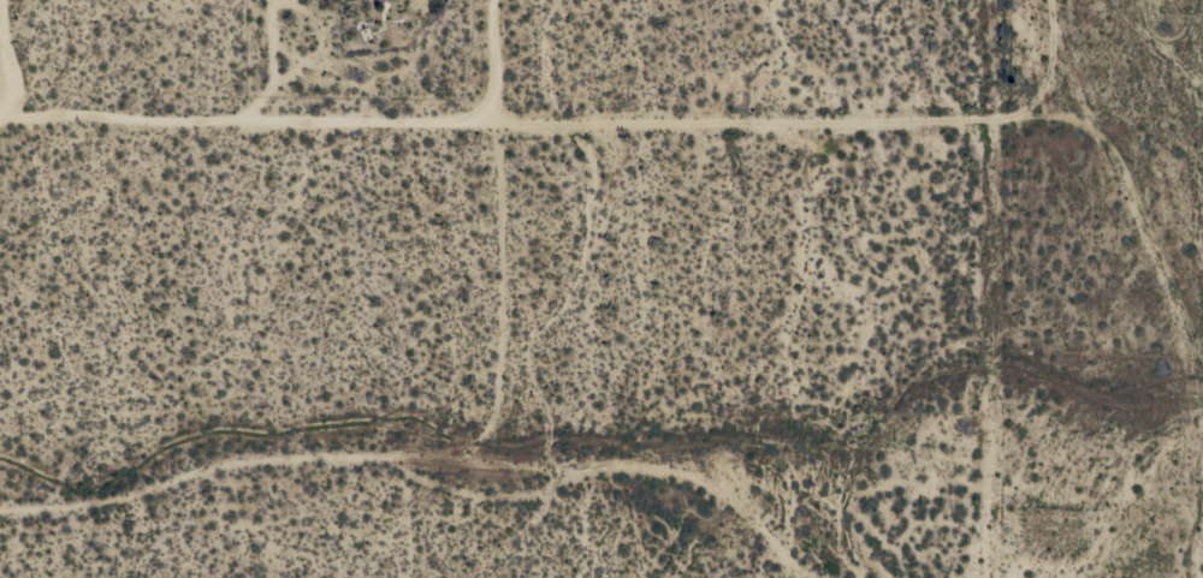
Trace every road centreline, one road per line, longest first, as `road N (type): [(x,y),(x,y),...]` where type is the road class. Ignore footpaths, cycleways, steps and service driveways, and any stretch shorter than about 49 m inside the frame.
road 1 (residential): [(0,115),(950,125),(1035,113),(1083,91)]
road 2 (residential): [(1055,0),(1065,50),(1161,266),(1202,410)]
road 3 (track): [(250,117),(275,68),(273,0)]

